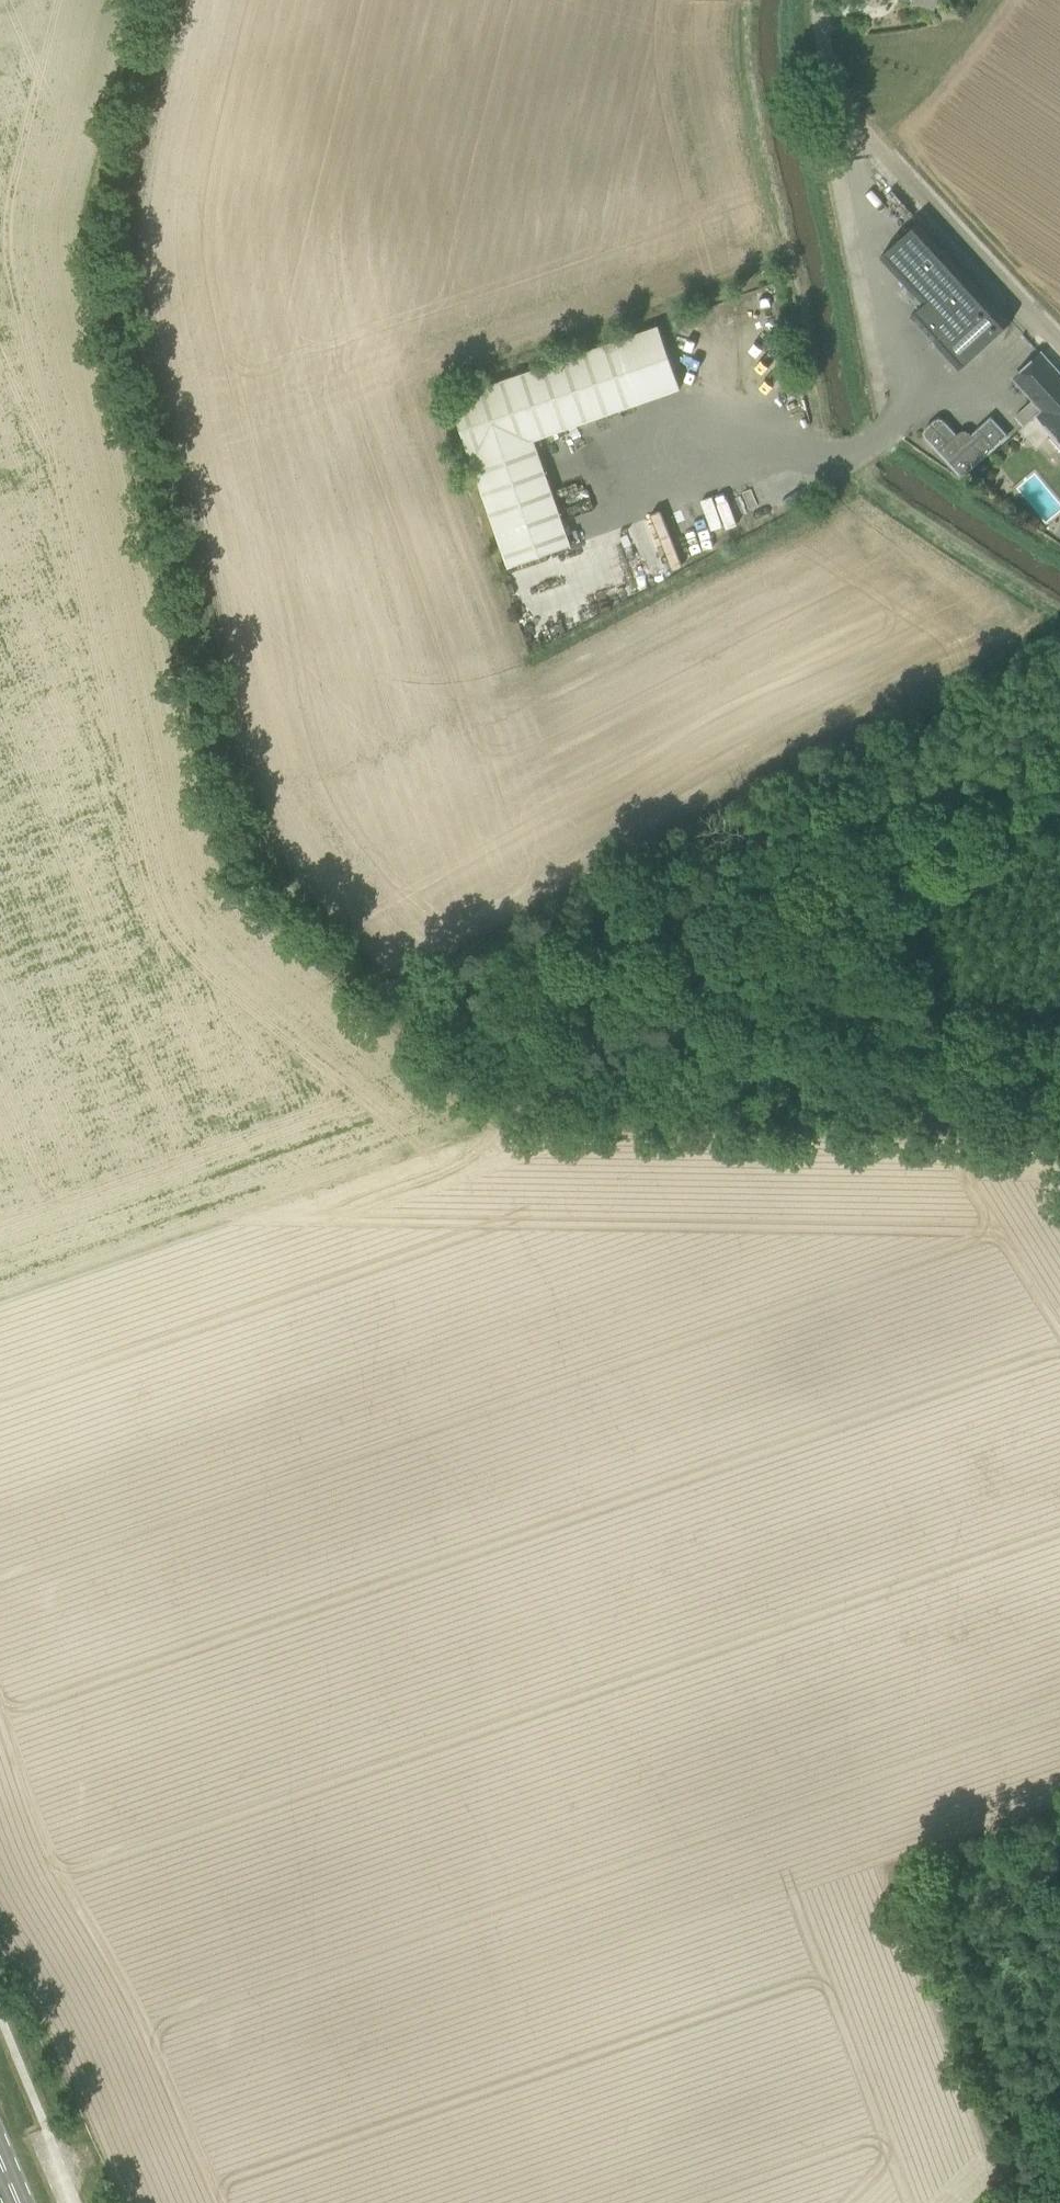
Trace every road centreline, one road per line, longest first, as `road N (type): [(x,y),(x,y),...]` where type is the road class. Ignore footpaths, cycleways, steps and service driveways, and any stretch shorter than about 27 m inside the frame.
road 1 (track): [(1059,1118),(581,1127),(518,1120),(291,894),(261,835),(246,778),(171,481),(130,260),(126,187),(170,0)]
road 2 (unclassified): [(1059,343),(857,123),(828,53),(825,0)]
road 3 (track): [(581,1127),(690,1090),(822,1030),(961,940)]
road 4 (track): [(851,453),(886,502),(1059,603)]

